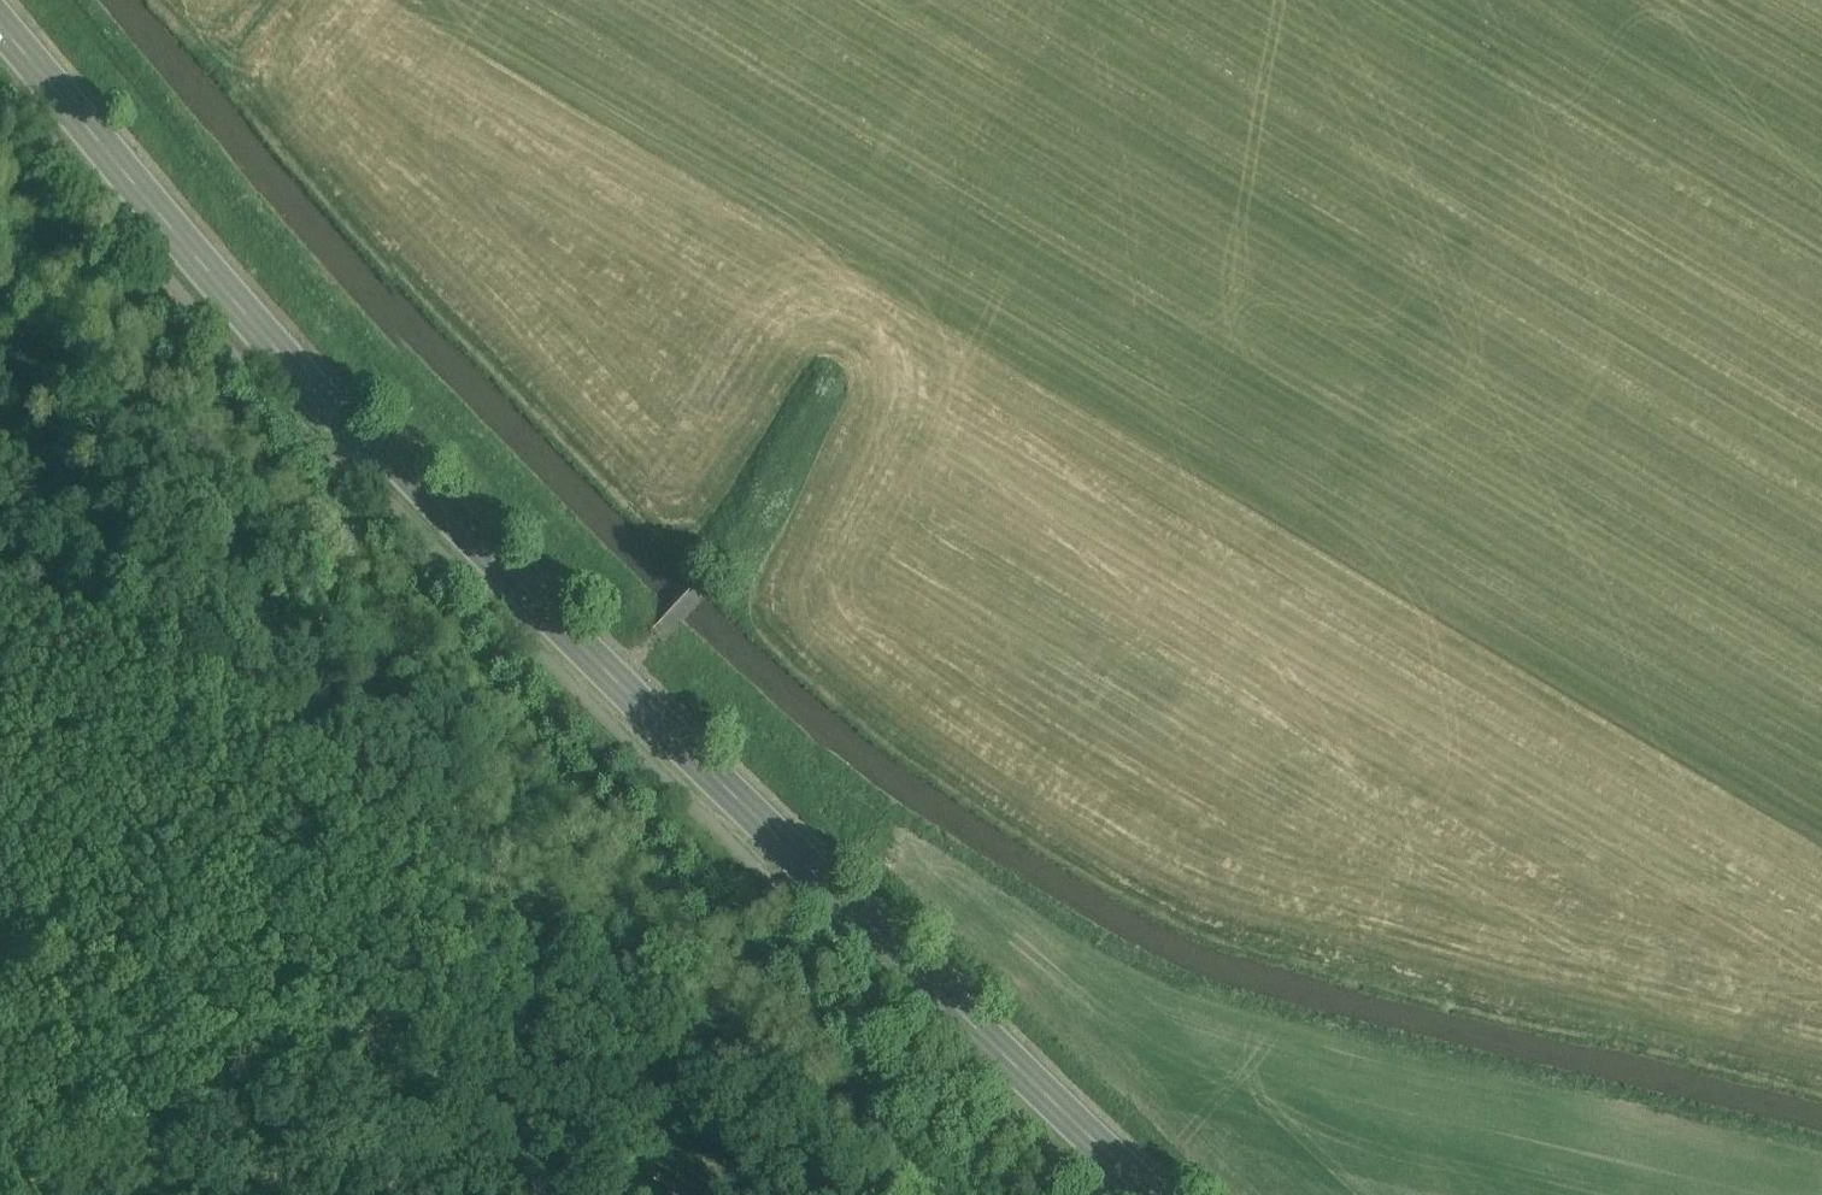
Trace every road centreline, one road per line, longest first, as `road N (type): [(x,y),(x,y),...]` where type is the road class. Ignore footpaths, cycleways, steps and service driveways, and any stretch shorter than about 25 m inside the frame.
road 1 (primary): [(0,16),(292,347),(605,665),(1157,1194)]
road 2 (track): [(605,665),(670,612),(748,525),(851,338)]

